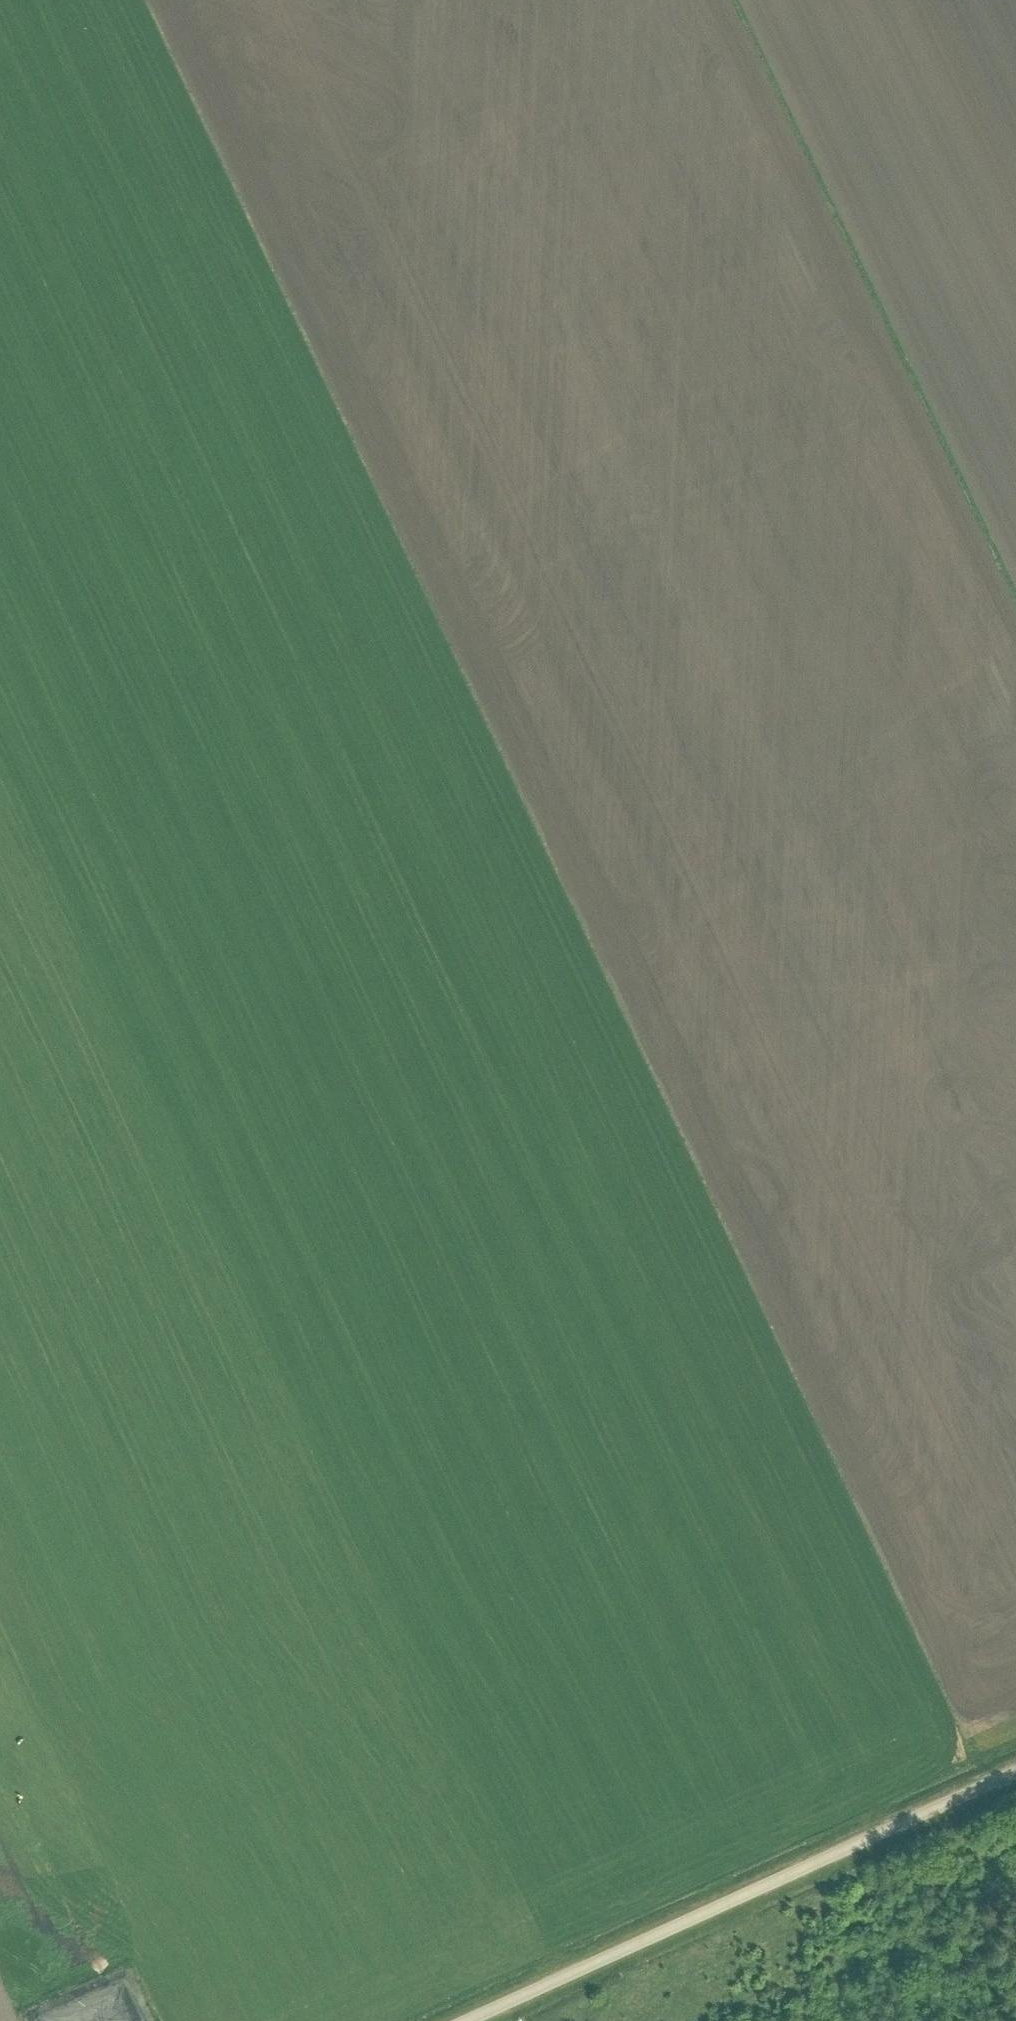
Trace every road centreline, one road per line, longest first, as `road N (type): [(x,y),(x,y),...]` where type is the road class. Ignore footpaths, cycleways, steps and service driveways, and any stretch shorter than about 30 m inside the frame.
road 1 (unclassified): [(465,2020),(1015,1771)]

